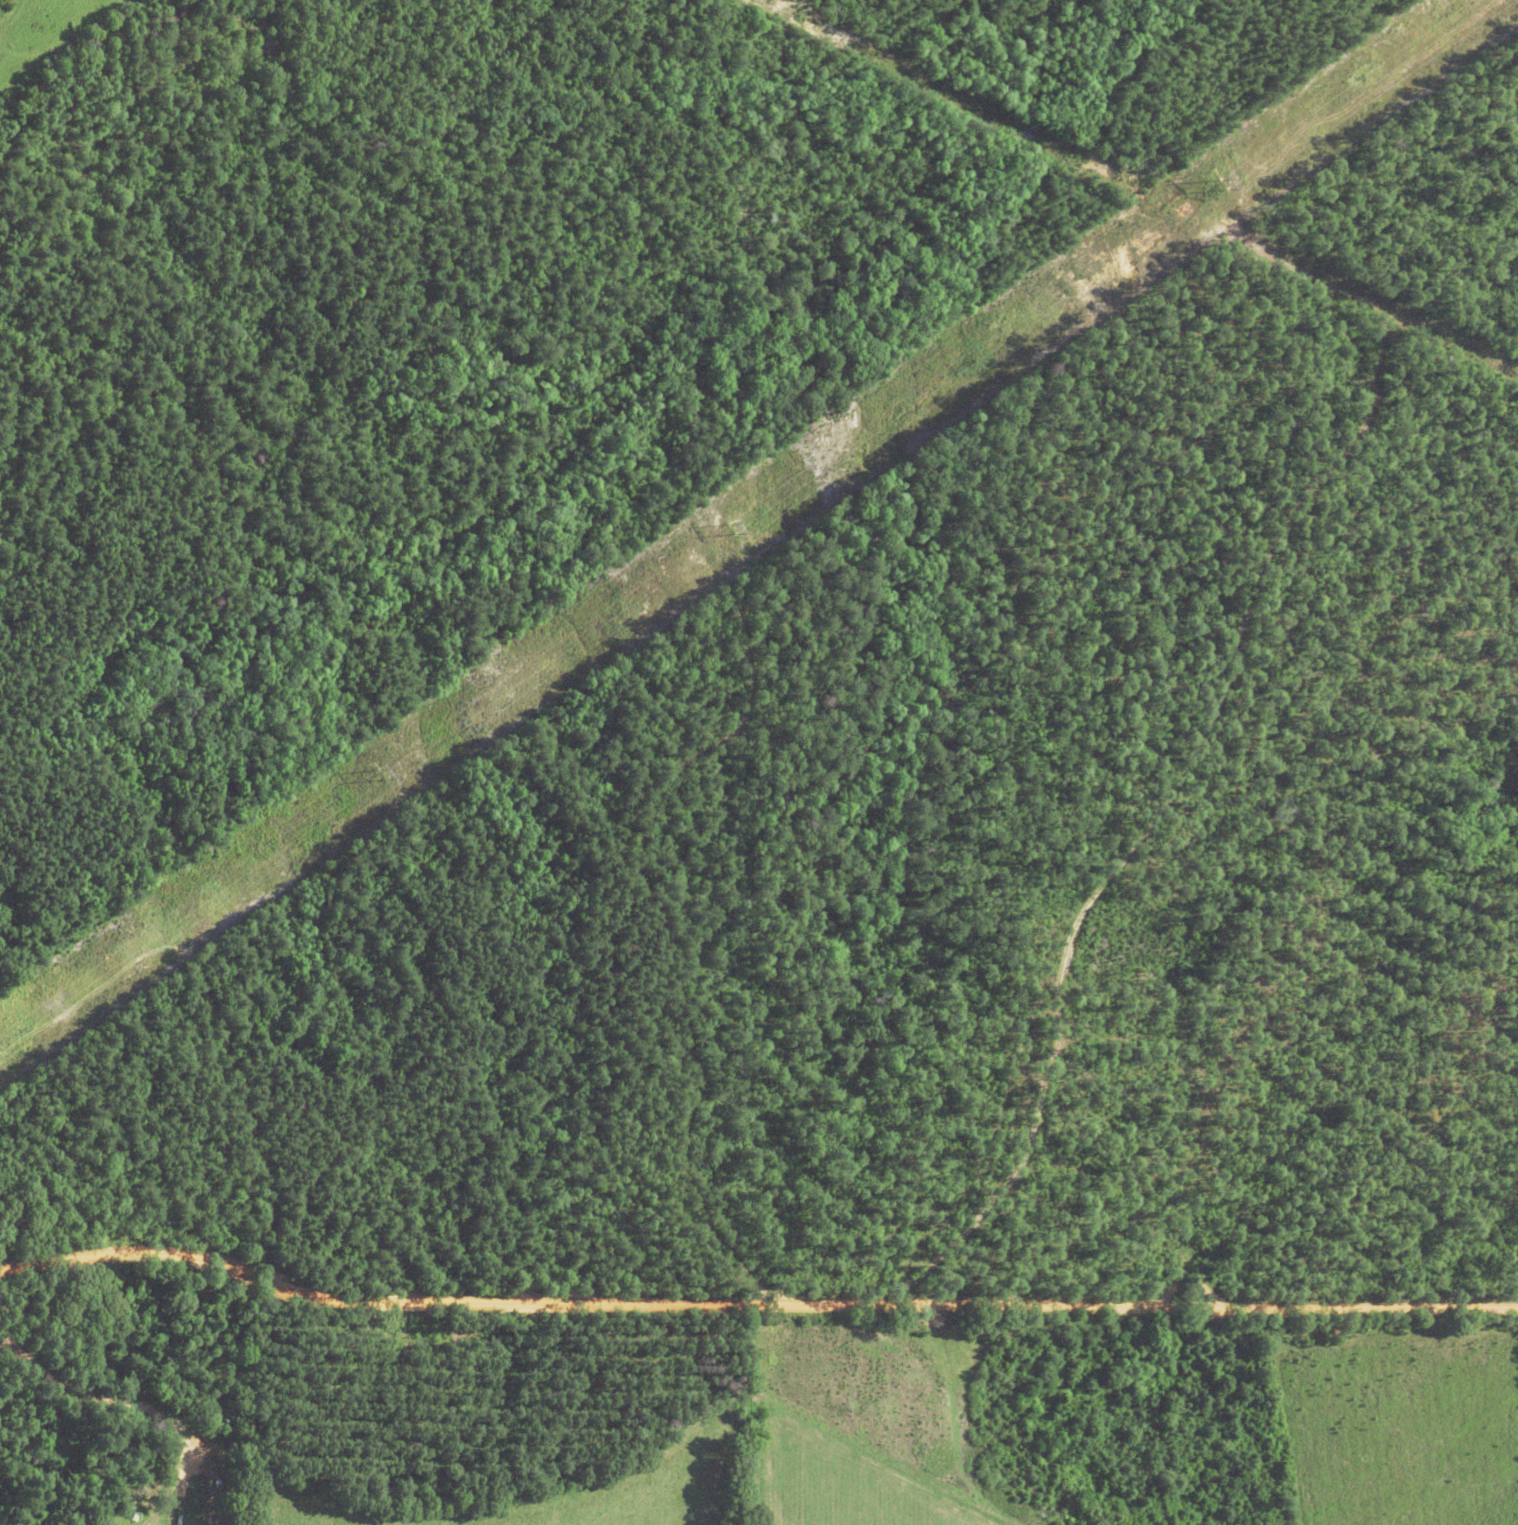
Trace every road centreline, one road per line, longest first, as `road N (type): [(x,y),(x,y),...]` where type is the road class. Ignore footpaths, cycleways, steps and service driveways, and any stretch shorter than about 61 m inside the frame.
road 1 (track): [(1517,1311),(355,1301),(293,1293),(179,1254),(72,1258),(0,1271)]

